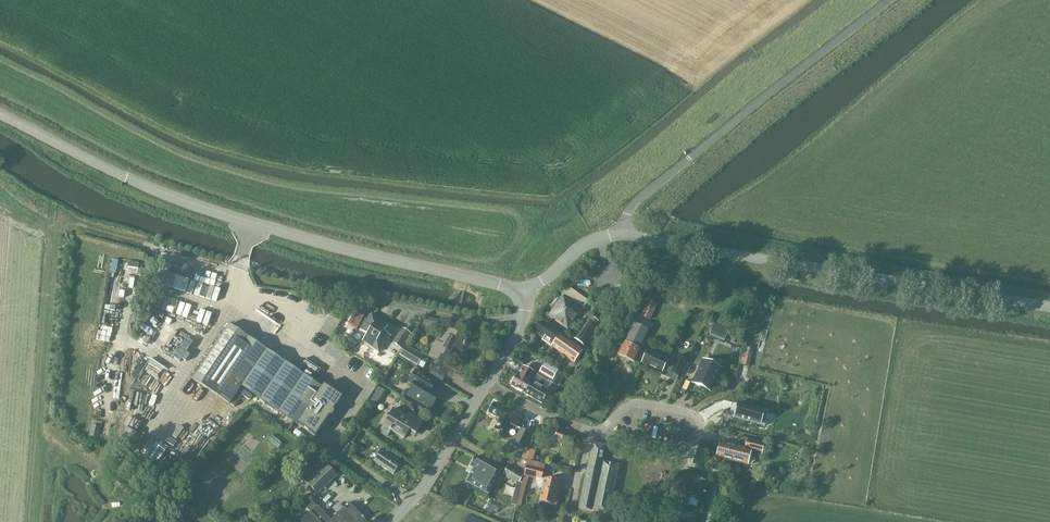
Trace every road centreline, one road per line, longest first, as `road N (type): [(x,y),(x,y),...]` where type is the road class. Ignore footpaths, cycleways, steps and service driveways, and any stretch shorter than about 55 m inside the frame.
road 1 (tertiary): [(531,292),(187,203),(0,114)]
road 2 (tertiary): [(1049,309),(618,233)]
road 3 (unclassified): [(618,233),(643,193),(888,0)]
road 4 (residential): [(596,434),(685,456),(699,426),(691,414),(634,403),(610,421)]
road 5 (tertiary): [(391,521),(429,479),(487,384)]

